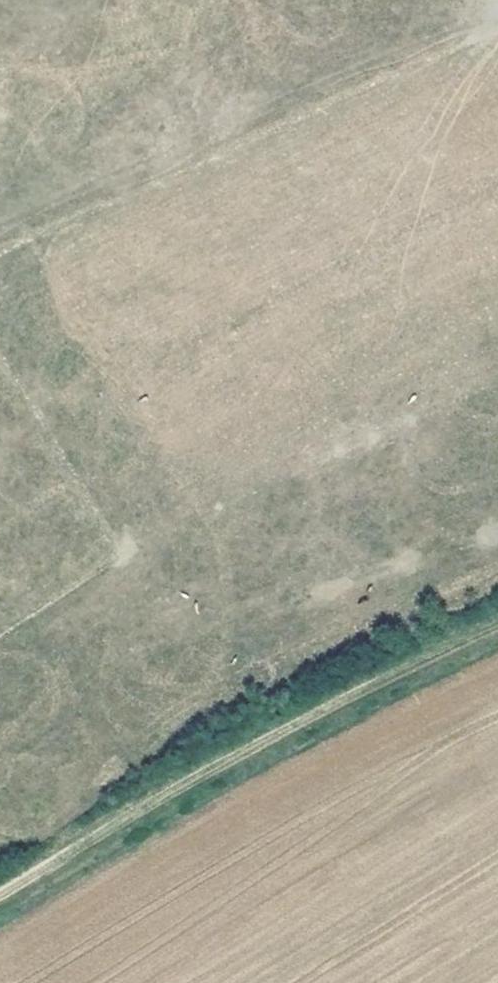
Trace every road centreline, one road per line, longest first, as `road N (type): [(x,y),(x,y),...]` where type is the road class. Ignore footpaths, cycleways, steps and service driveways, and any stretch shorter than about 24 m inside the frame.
road 1 (track): [(0,896),(209,769),(497,628)]

